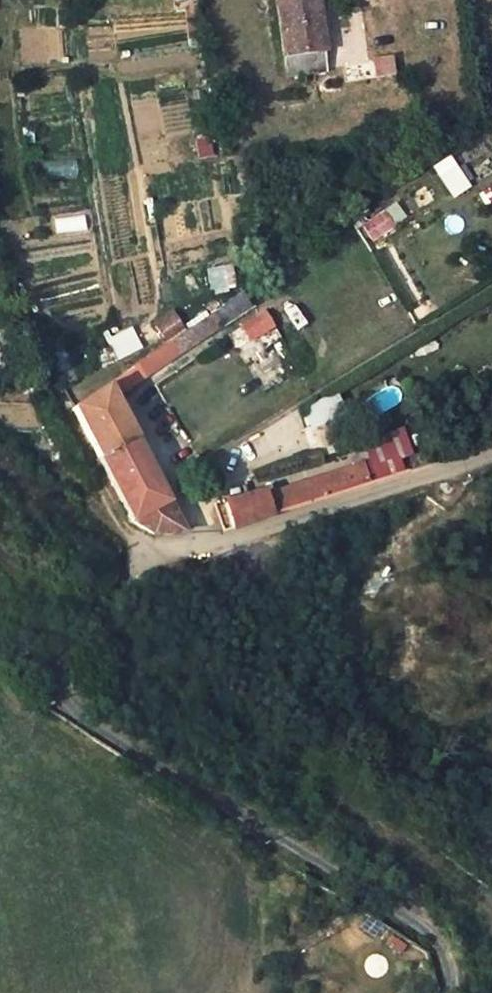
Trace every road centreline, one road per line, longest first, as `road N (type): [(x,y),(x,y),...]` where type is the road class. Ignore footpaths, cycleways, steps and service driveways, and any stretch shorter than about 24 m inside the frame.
road 1 (track): [(447,992),(443,952),(427,933),(66,703),(58,681),(137,559)]
road 2 (residential): [(491,454),(226,542),(137,559)]

